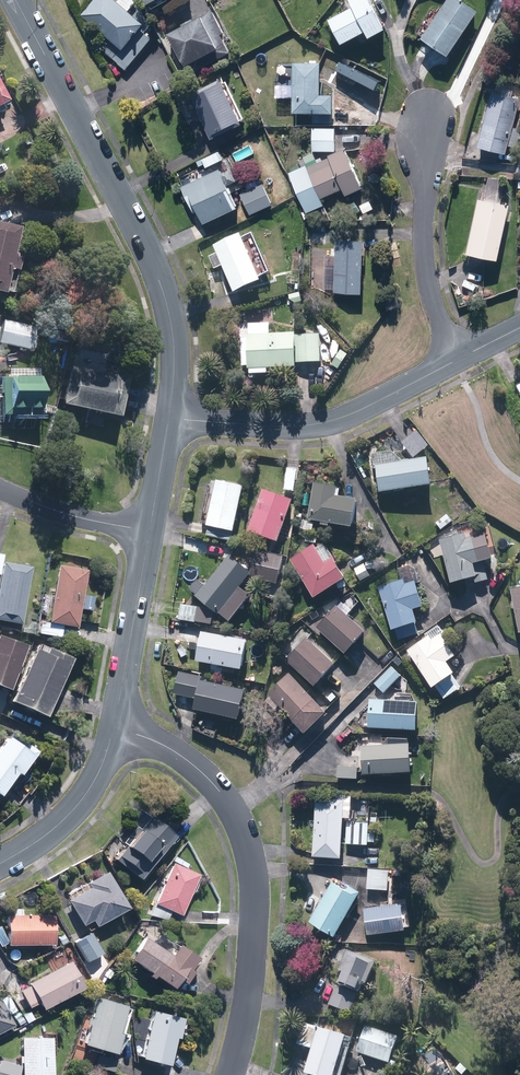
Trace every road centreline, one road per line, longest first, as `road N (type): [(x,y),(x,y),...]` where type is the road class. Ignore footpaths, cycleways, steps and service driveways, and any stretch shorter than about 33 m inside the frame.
road 1 (residential): [(168,419),(175,330),(165,288),(17,0)]
road 2 (residential): [(115,724),(174,749),(207,776),(248,844),(254,952),(229,1074)]
road 3 (residential): [(168,419),(263,426),(341,419),(456,360)]
road 4 (residential): [(456,360),(424,266),(430,115)]
road 5 (residential): [(115,724),(150,531)]
road 6 (residential): [(0,863),(60,823),(91,790),(115,724)]
road 7 (residential): [(150,531),(76,517),(0,489)]

